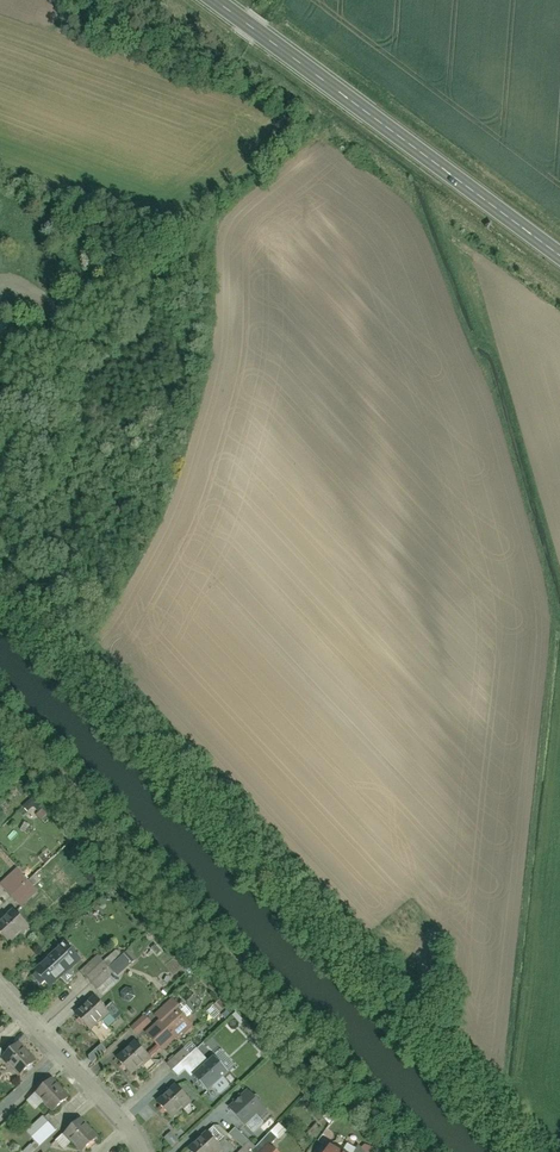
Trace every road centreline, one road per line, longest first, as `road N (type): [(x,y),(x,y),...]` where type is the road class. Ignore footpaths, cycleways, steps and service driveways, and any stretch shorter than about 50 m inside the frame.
road 1 (primary): [(219,0),(559,257)]
road 2 (residential): [(0,986),(112,1107),(142,1151)]

